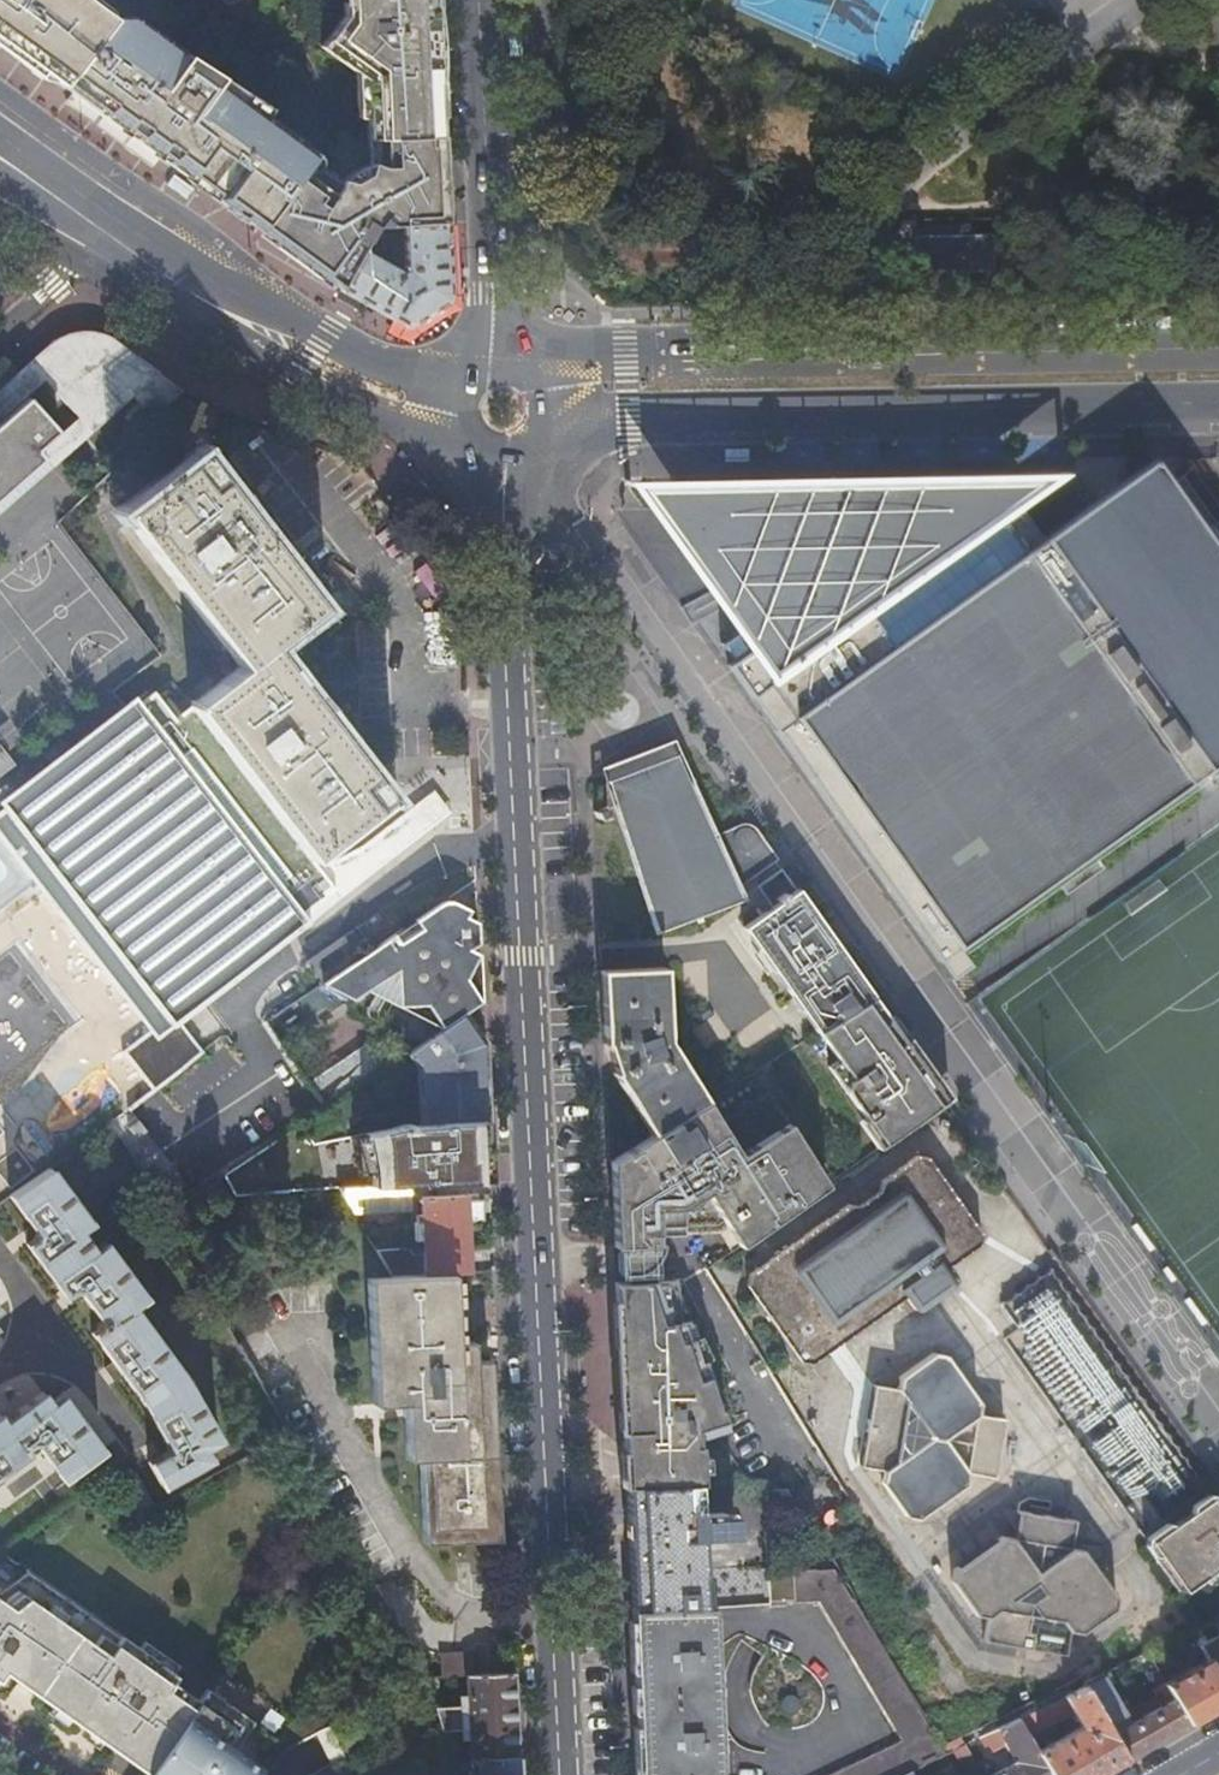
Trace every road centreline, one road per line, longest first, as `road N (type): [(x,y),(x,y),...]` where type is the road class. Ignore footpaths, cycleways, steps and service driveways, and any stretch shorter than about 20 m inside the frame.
road 1 (secondary): [(565,1774),(505,560),(509,467)]
road 2 (primary): [(1218,338),(627,349),(543,368)]
road 3 (primary): [(561,416),(1218,403)]
road 4 (primary): [(447,404),(405,397),(339,371),(190,289),(100,227)]
road 5 (secondary): [(500,353),(491,292),(483,0)]
road 6 (residential): [(0,335),(100,227)]
road 7 (primary): [(100,227),(0,158)]

